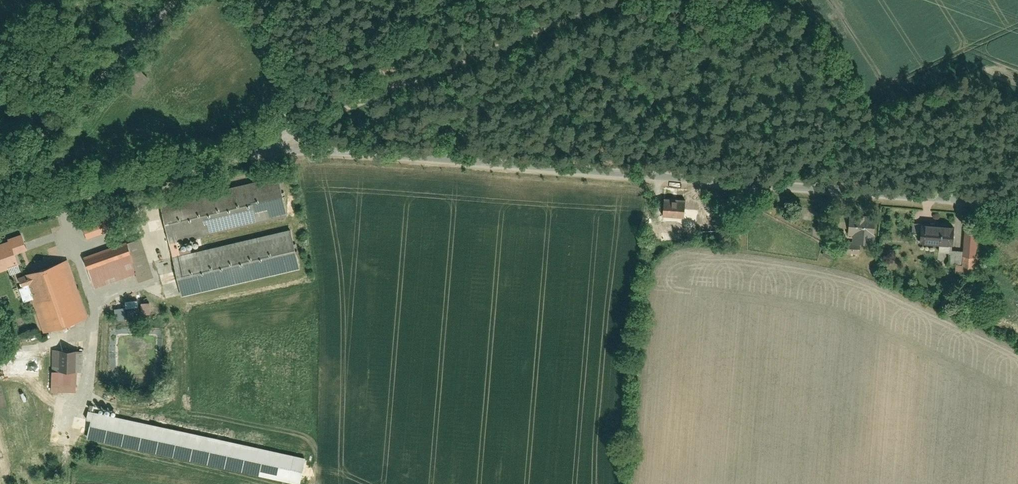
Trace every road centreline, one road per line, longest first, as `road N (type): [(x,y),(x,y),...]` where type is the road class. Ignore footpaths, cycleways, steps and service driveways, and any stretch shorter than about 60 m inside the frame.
road 1 (unclassified): [(1017,206),(283,153),(0,217)]
road 2 (track): [(283,153),(318,121),(609,0)]
road 3 (residential): [(0,188),(180,0)]

